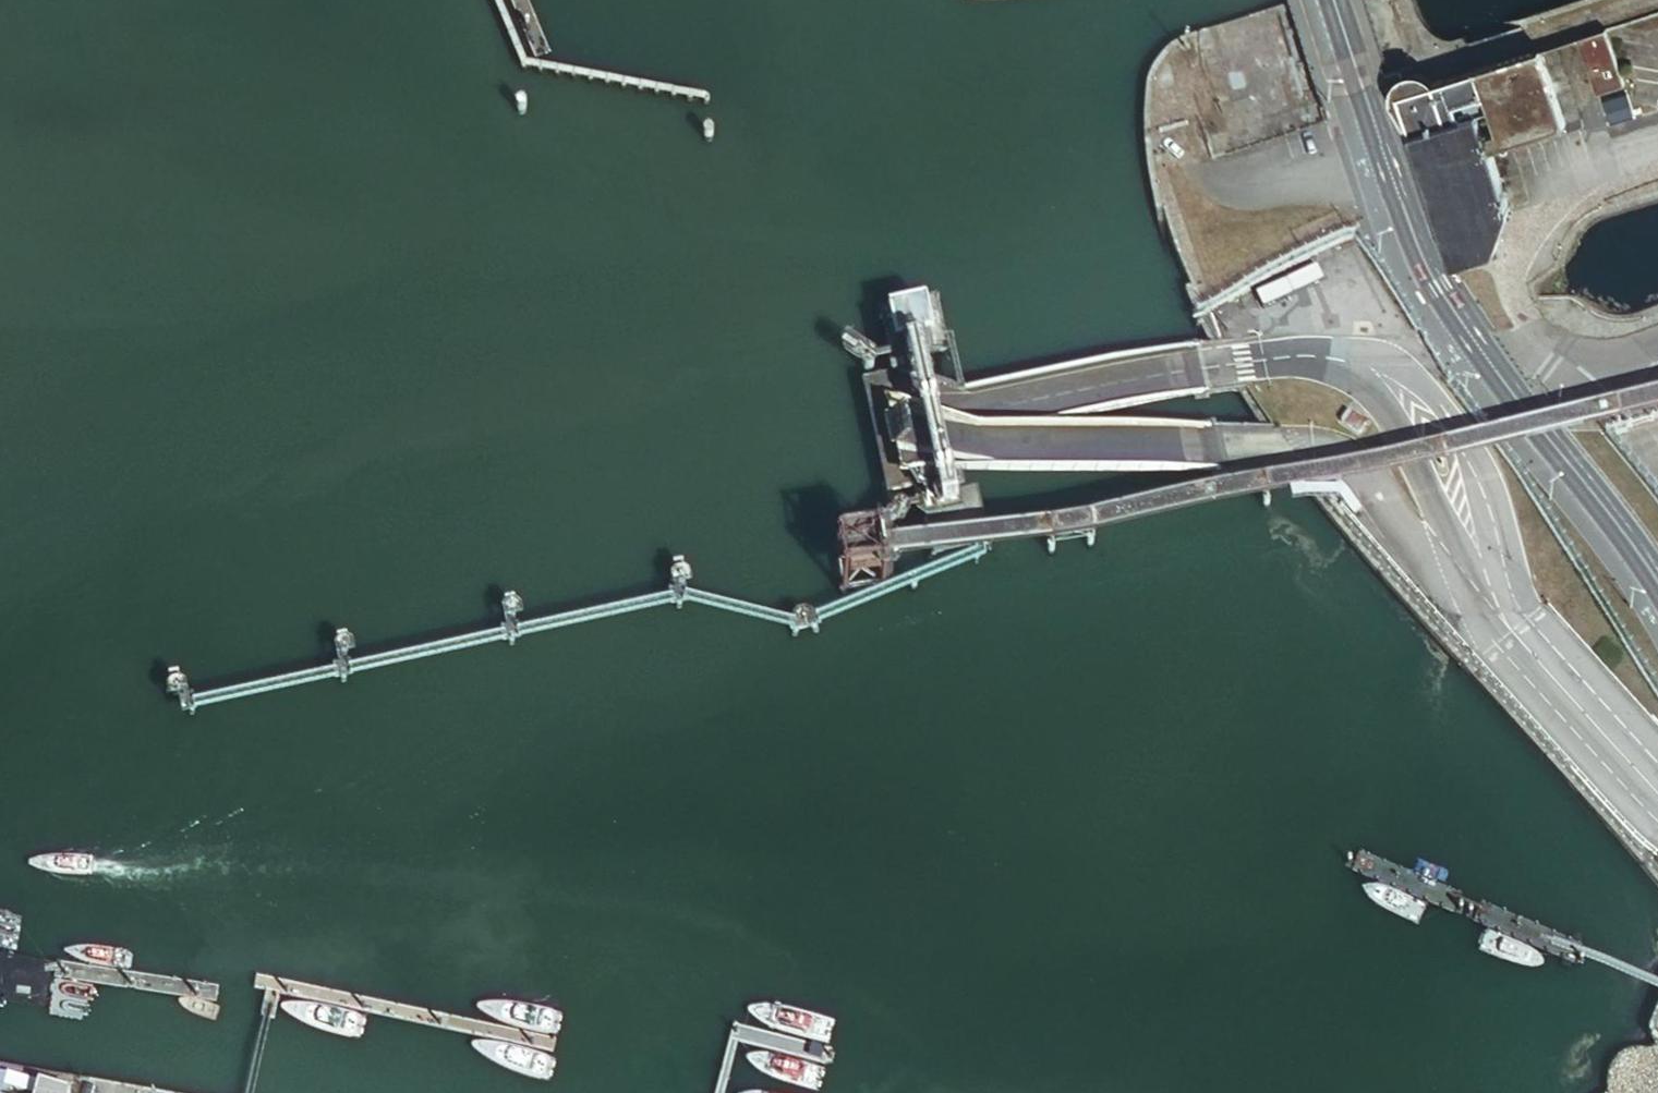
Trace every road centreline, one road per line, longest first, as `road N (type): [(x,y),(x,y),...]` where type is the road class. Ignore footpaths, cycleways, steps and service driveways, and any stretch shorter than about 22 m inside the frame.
road 1 (secondary): [(1322,0),(1429,287),(1490,380),(1657,597)]

